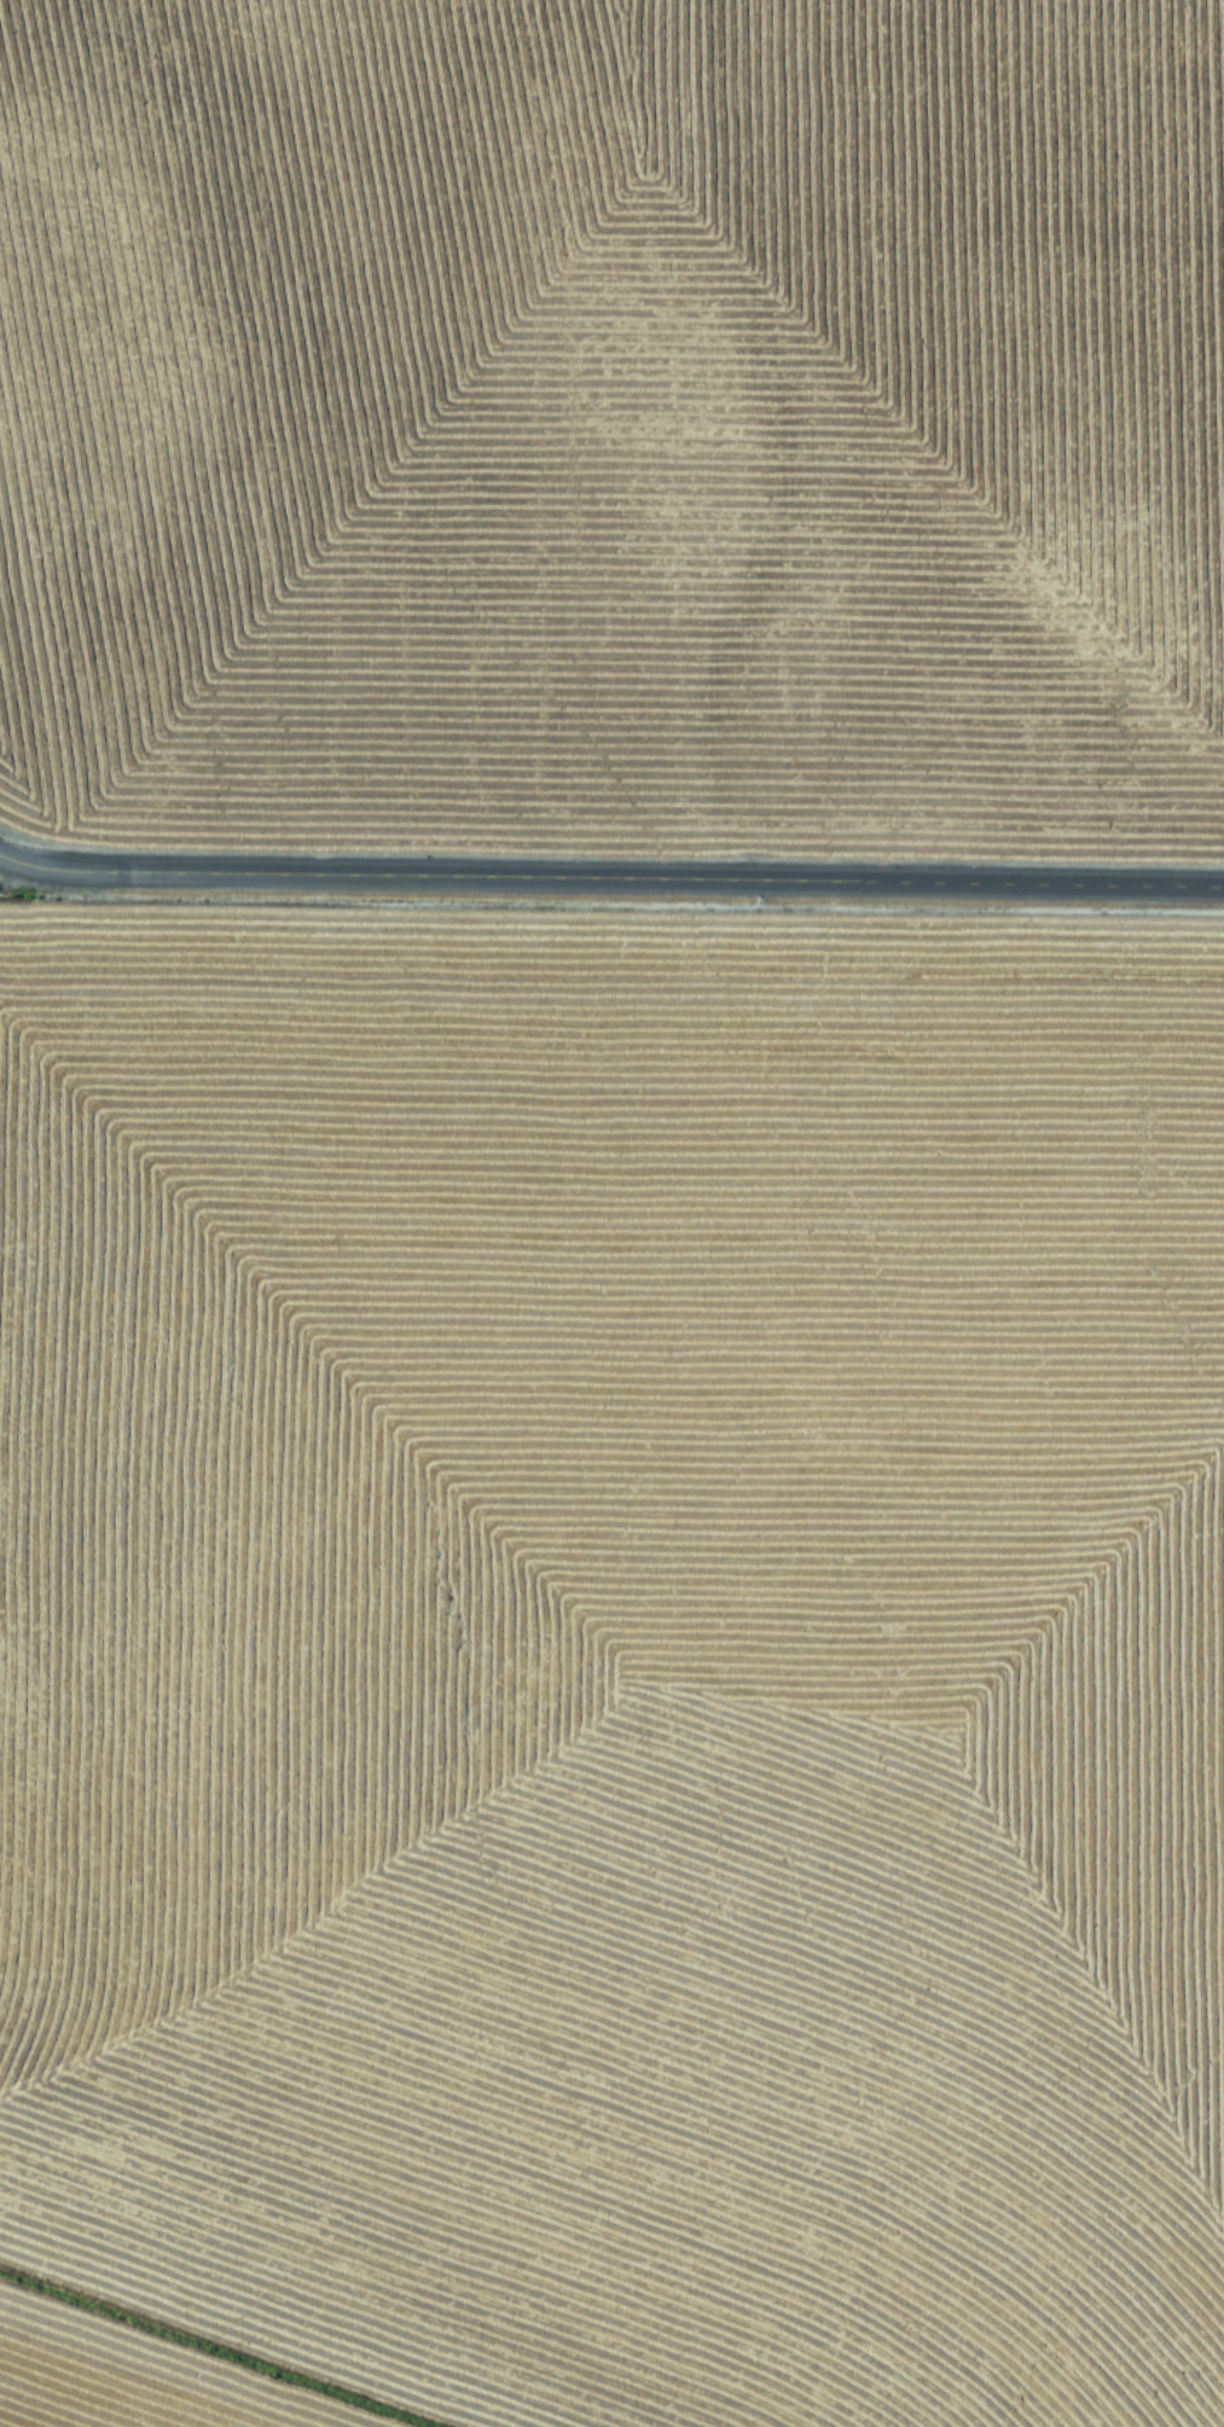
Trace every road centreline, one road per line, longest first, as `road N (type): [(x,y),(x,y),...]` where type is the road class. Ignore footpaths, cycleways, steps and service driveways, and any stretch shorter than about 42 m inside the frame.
road 1 (residential): [(1223,885),(0,871)]

